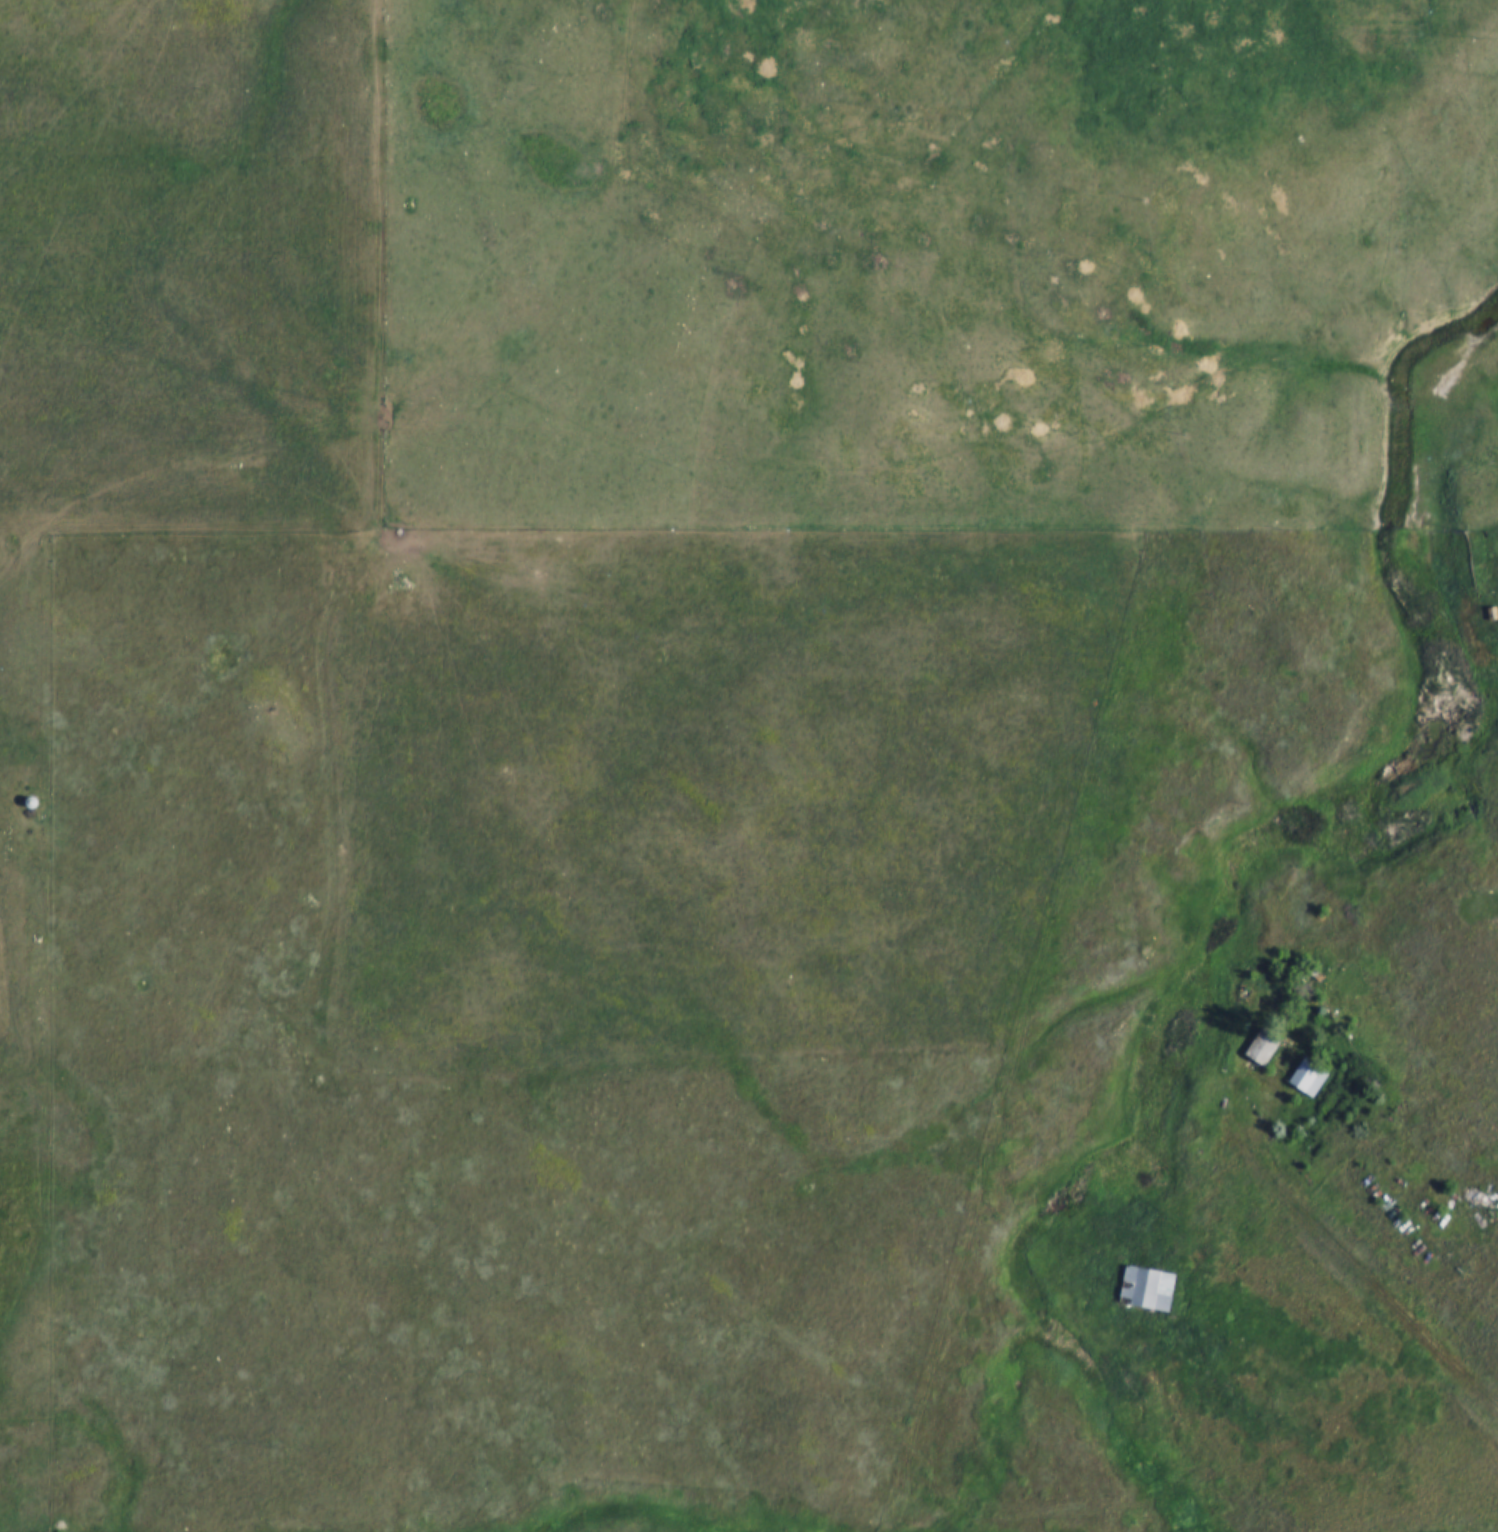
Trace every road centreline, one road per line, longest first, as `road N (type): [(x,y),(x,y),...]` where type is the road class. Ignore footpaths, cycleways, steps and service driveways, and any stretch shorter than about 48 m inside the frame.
road 1 (track): [(1497,1409),(1223,1146)]

